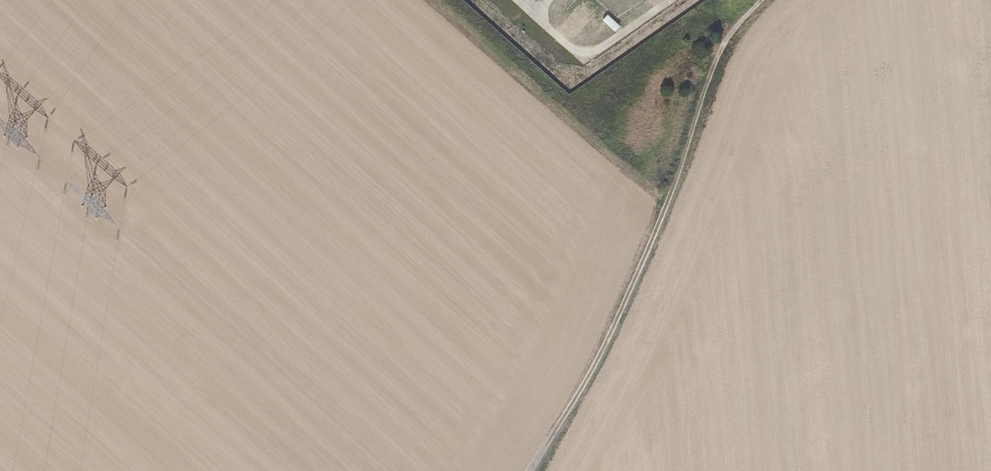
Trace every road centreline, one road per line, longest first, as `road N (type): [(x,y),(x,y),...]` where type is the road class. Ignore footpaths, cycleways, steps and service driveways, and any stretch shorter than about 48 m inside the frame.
road 1 (track): [(533,470),(647,253),(719,53),(761,0)]

